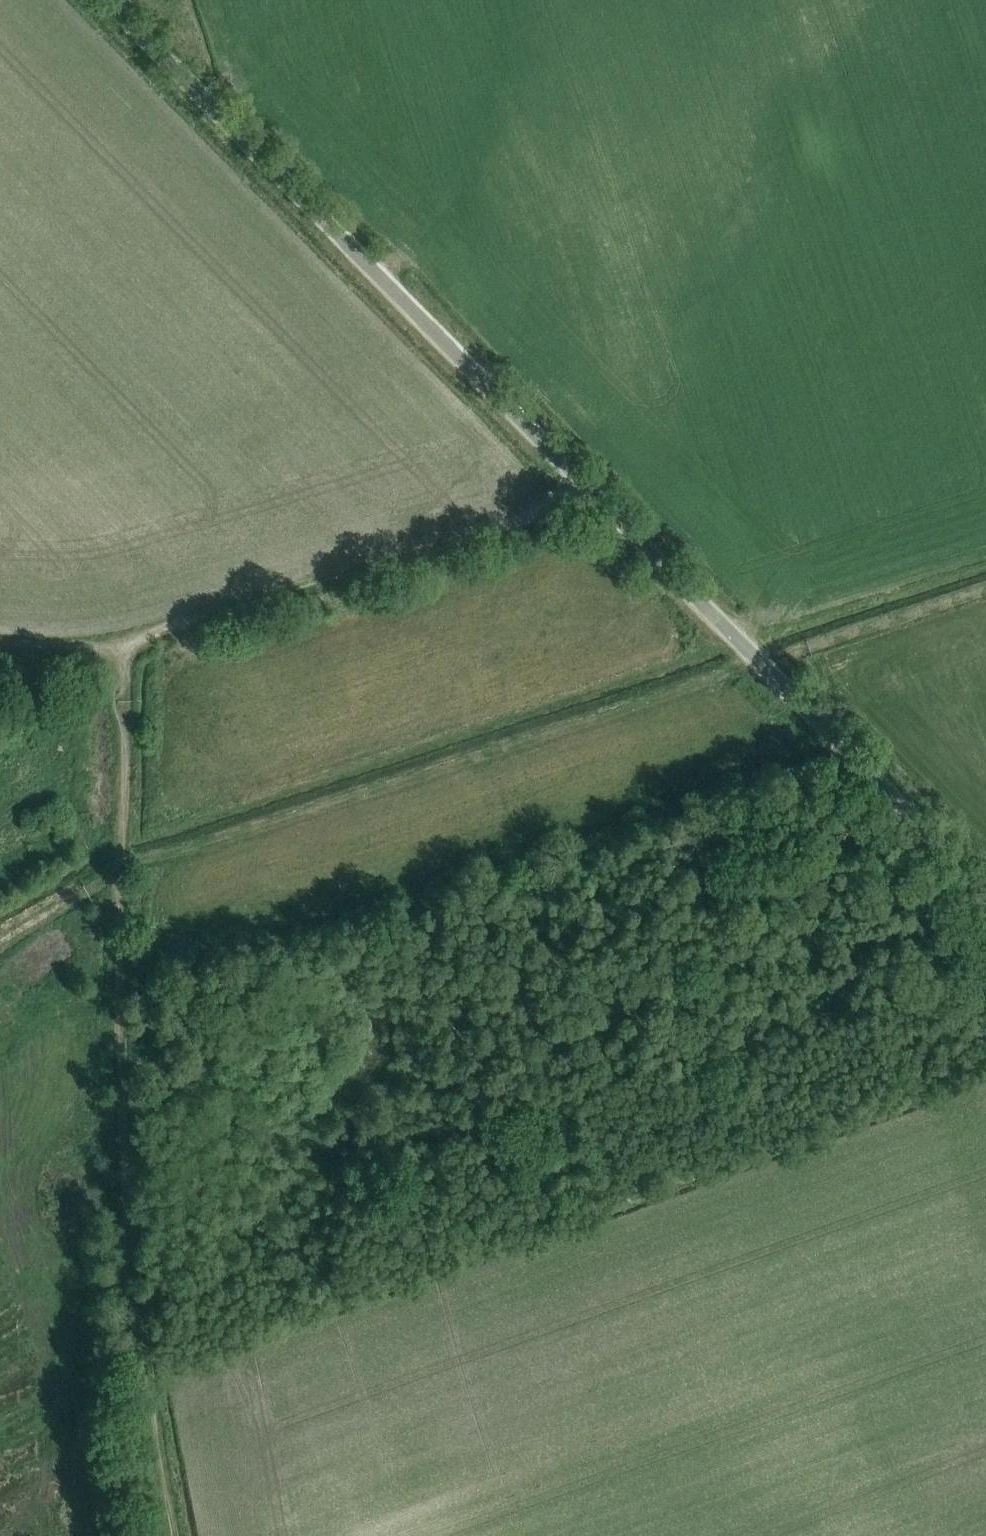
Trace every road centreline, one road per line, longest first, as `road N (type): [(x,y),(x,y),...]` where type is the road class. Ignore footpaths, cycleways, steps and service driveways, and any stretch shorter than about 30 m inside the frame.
road 1 (unclassified): [(985,892),(107,0)]
road 2 (track): [(173,1535),(129,1262),(121,1155),(126,645)]
road 3 (track): [(596,498),(195,617),(126,645)]
road 4 (track): [(126,645),(0,643)]

